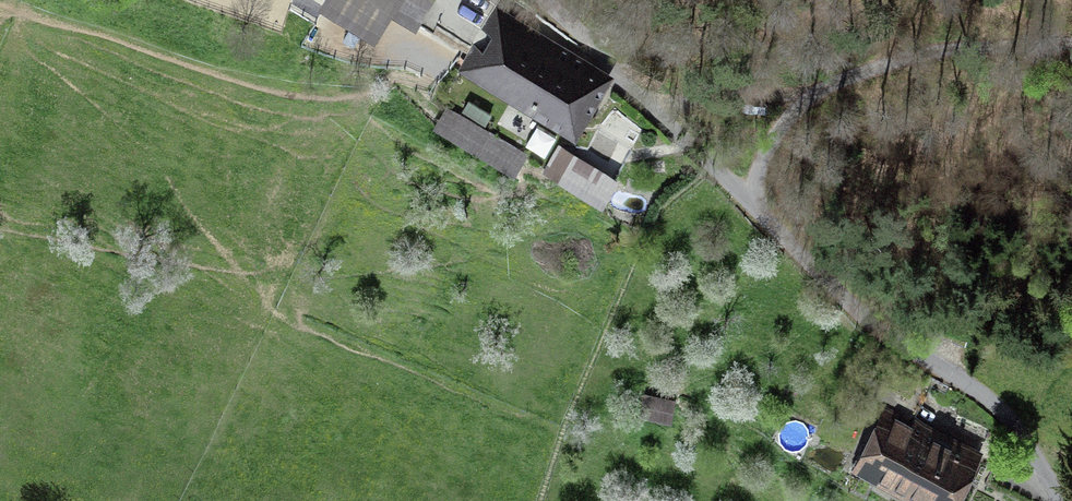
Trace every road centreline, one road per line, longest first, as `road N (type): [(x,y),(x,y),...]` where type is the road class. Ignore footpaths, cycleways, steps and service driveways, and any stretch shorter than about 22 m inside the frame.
road 1 (residential): [(1062,500),(1015,426),(973,388),(878,332),(751,204)]
road 2 (unclassified): [(751,204),(763,146),(797,107),(848,76),(918,55),(1071,45)]
road 3 (residential): [(751,204),(537,0)]

